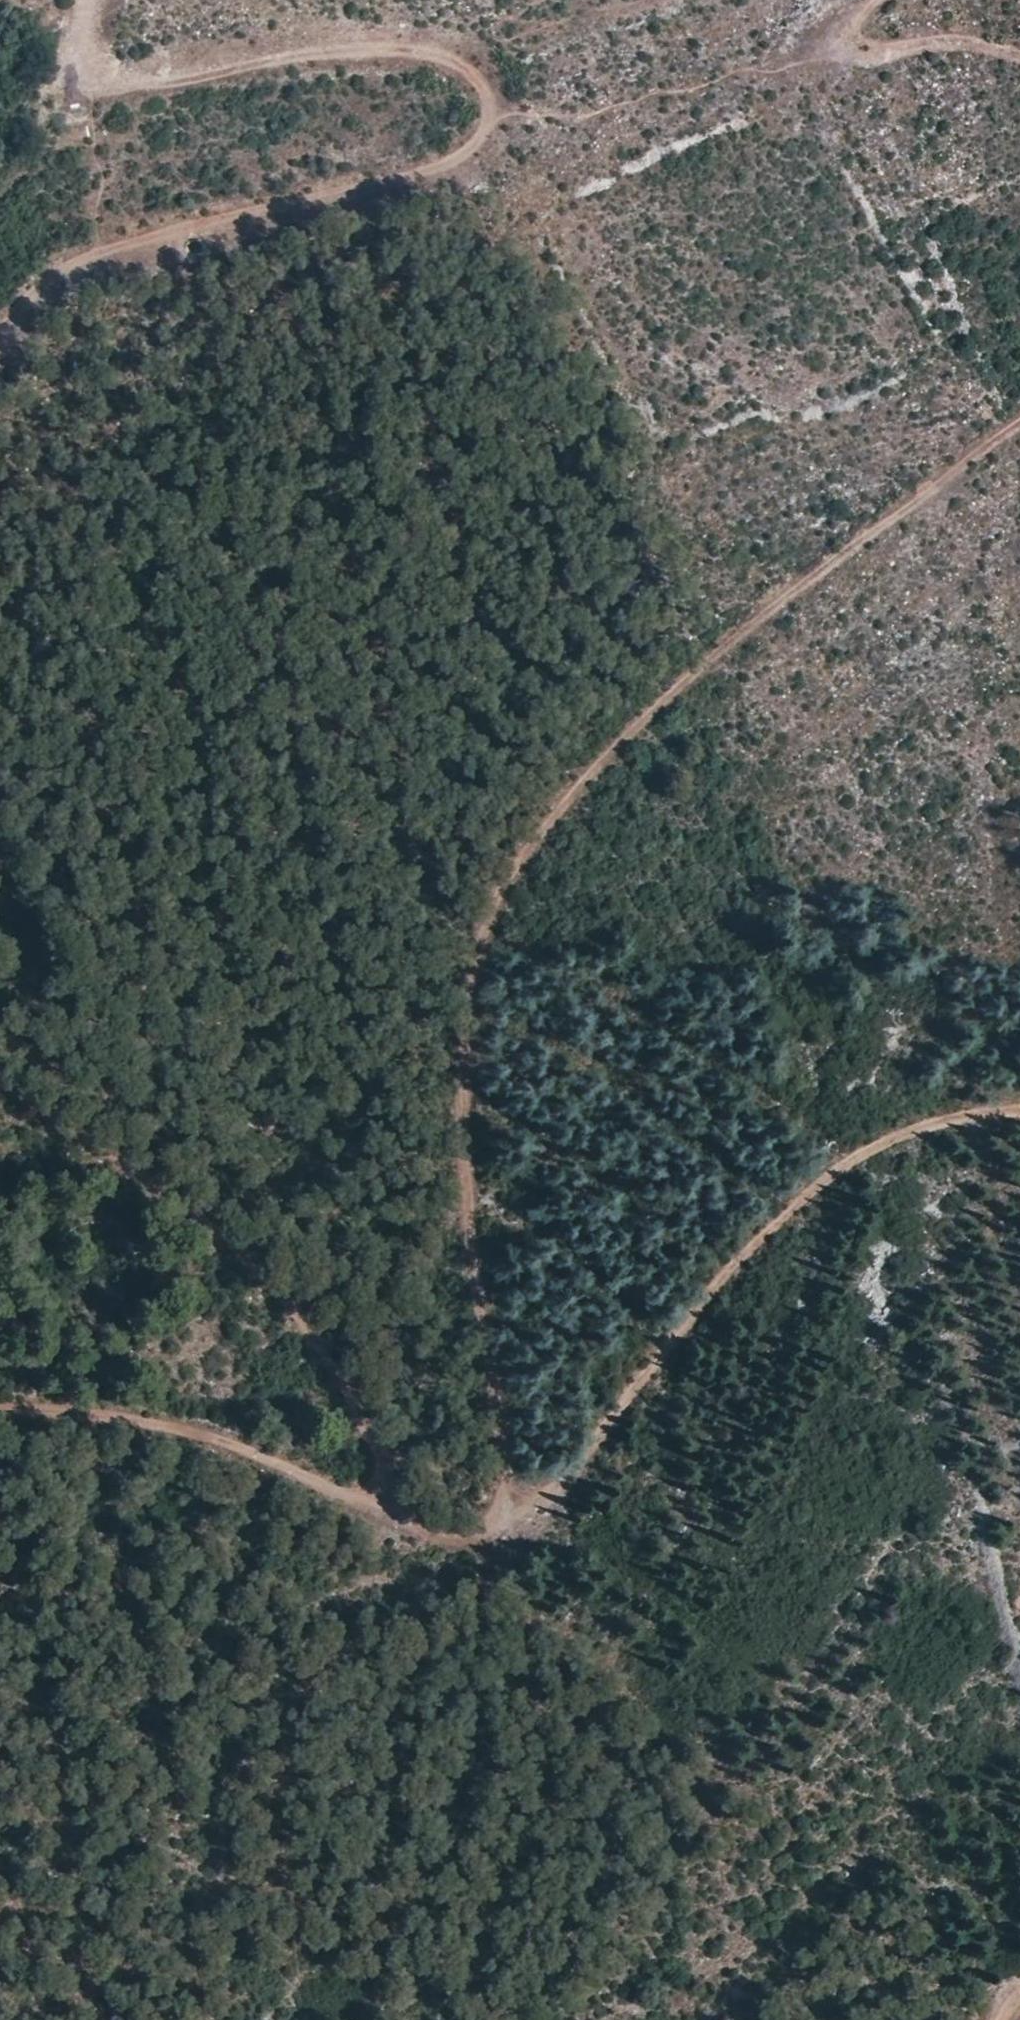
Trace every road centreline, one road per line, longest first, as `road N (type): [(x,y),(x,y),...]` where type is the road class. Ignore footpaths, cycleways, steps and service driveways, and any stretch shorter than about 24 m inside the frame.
road 1 (track): [(0,1407),(118,1412),(211,1440),(390,1520),(470,1536),(511,1514),(464,1145),(473,991),(494,897),(609,752),(752,629),(1019,421)]
road 2 (track): [(82,0),(80,65),(96,83),(378,48),(441,55),(480,81),(488,121),(471,148),(427,170),(113,246),(59,268),(0,314)]
road 3 (track): [(511,1514),(594,1441),(718,1286),(836,1170),(937,1117),(1019,1111)]
road 4 (track): [(0,1075),(216,1225),(302,1319),(406,1523)]
road 5 (track): [(1019,61),(971,44),(861,56),(853,44),(855,23),(880,0)]

